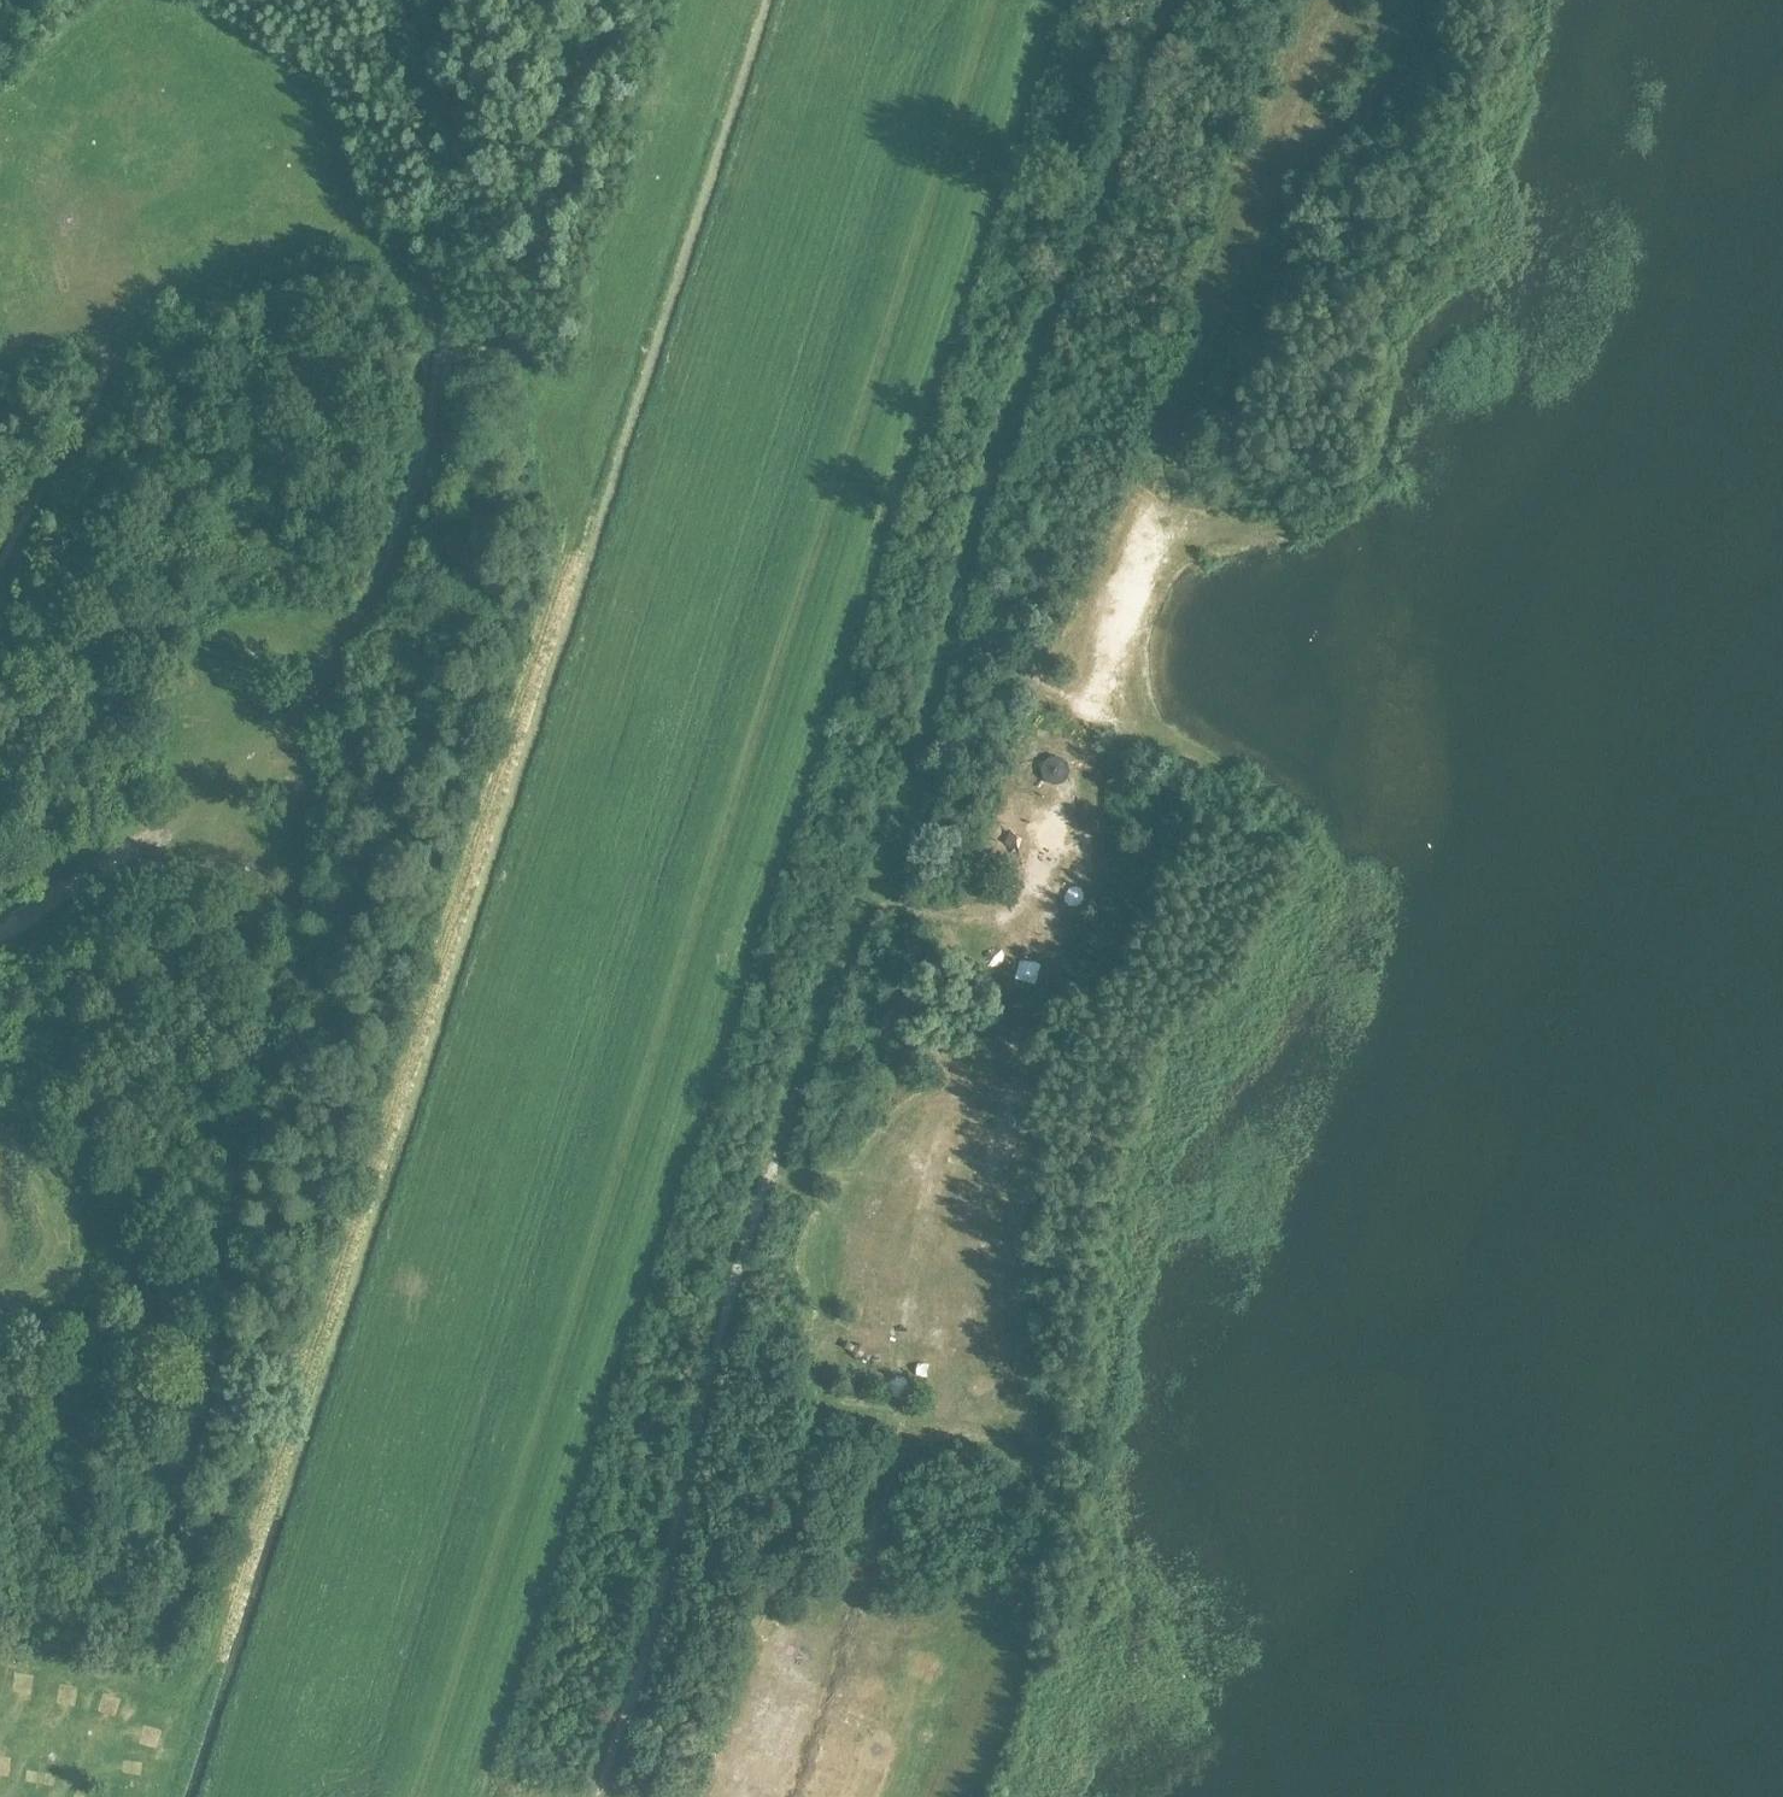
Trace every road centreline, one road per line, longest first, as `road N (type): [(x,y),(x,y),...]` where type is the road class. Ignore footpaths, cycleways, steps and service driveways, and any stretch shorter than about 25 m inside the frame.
road 1 (track): [(1151,0),(1030,350),(862,897),(730,1273),(587,1796)]

